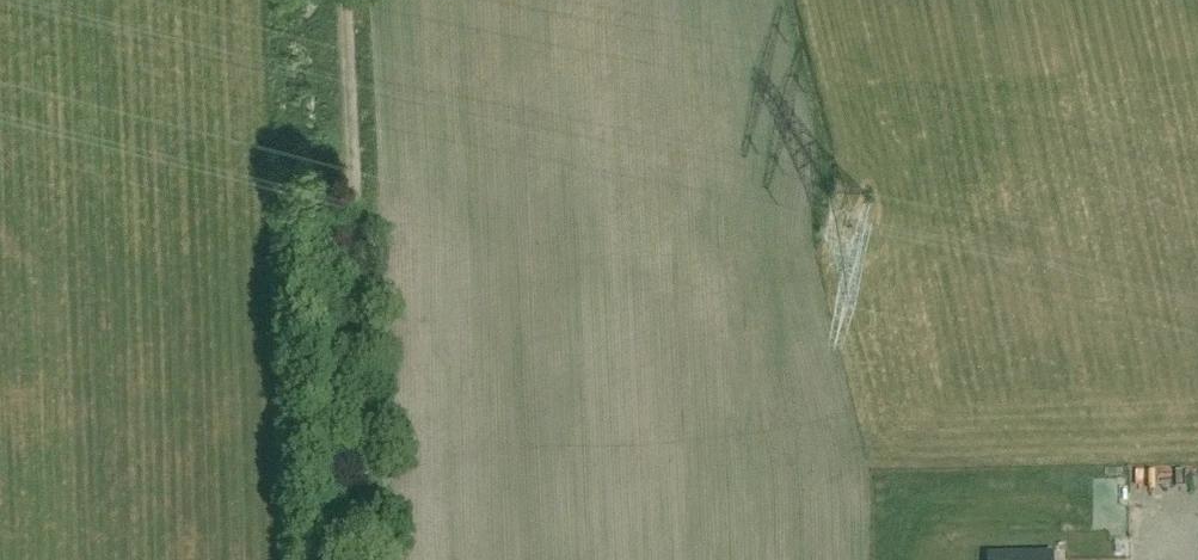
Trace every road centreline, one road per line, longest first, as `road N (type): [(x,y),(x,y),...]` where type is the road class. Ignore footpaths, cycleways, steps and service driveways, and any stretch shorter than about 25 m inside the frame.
road 1 (track): [(346,0),(366,559)]

